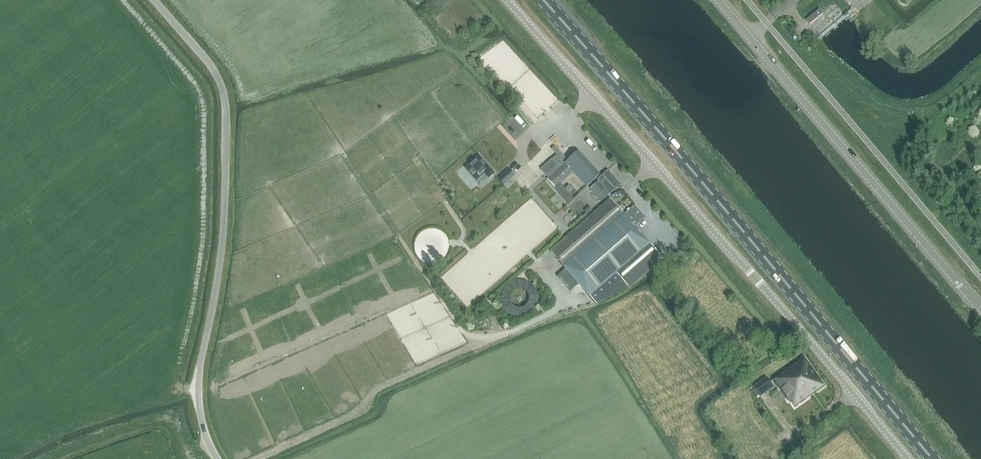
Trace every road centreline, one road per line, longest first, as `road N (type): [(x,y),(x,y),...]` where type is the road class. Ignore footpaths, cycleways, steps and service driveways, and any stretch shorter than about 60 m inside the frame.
road 1 (unclassified): [(907,458),(507,0)]
road 2 (primary): [(931,458),(543,0)]
road 3 (unclassified): [(217,458),(198,392),(221,264),(226,109),(215,72),(154,0)]
road 4 (secondary): [(980,309),(718,0)]

